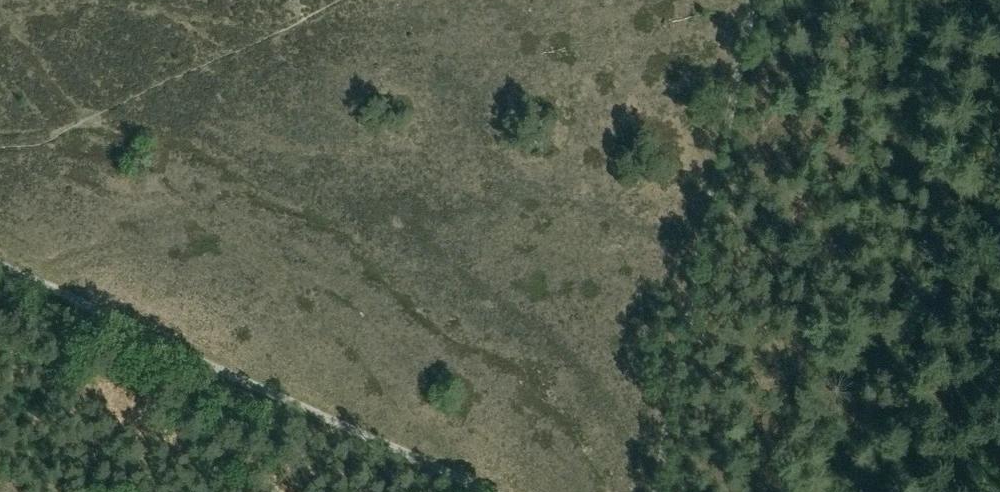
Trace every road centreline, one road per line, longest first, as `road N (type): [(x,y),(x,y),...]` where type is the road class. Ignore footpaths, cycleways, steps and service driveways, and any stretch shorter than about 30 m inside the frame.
road 1 (track): [(488,491),(0,263)]
road 2 (track): [(637,491),(744,0)]

